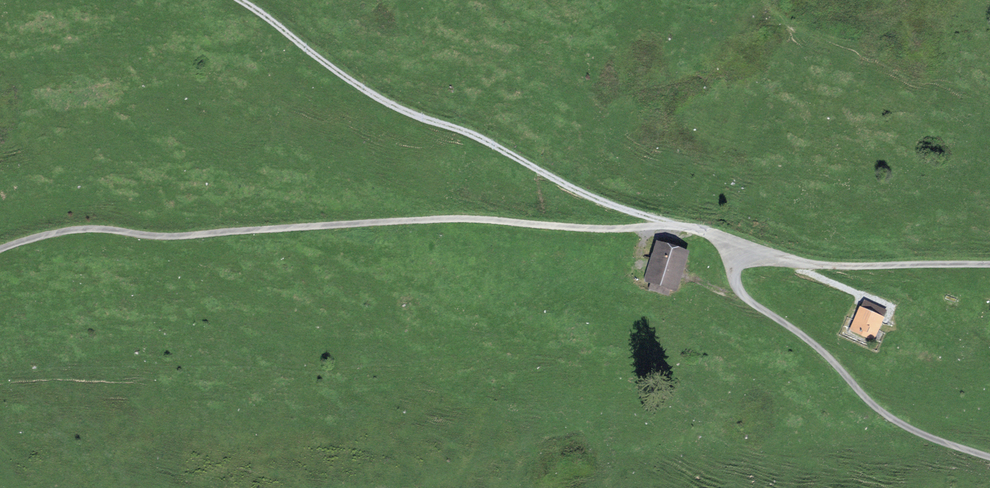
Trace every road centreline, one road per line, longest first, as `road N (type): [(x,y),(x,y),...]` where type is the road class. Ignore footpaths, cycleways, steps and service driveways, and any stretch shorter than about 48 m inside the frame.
road 1 (track): [(989,266),(837,269),(800,265),(701,231),(453,221),(165,237),(81,230),(0,251)]
road 2 (track): [(671,228),(576,192),(488,141),(396,108),(235,0)]
road 3 (track): [(989,459),(883,416),(828,358),(741,296),(733,245)]

